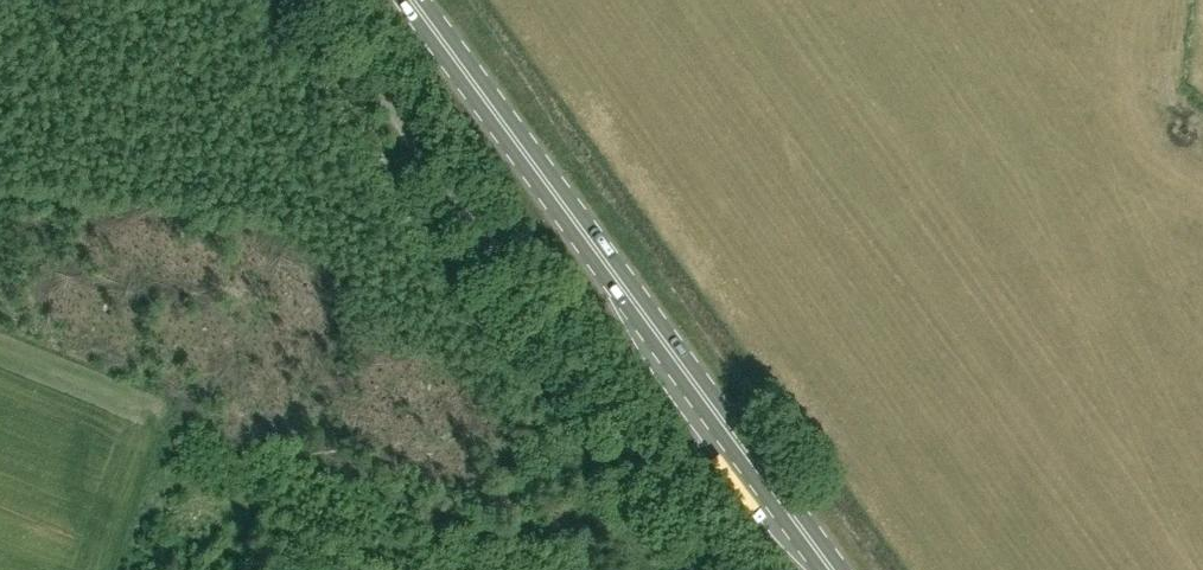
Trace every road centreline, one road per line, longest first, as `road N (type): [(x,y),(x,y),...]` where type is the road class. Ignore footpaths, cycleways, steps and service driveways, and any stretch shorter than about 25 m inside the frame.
road 1 (primary): [(833,569),(415,0)]
road 2 (unclassified): [(737,569),(328,0)]

